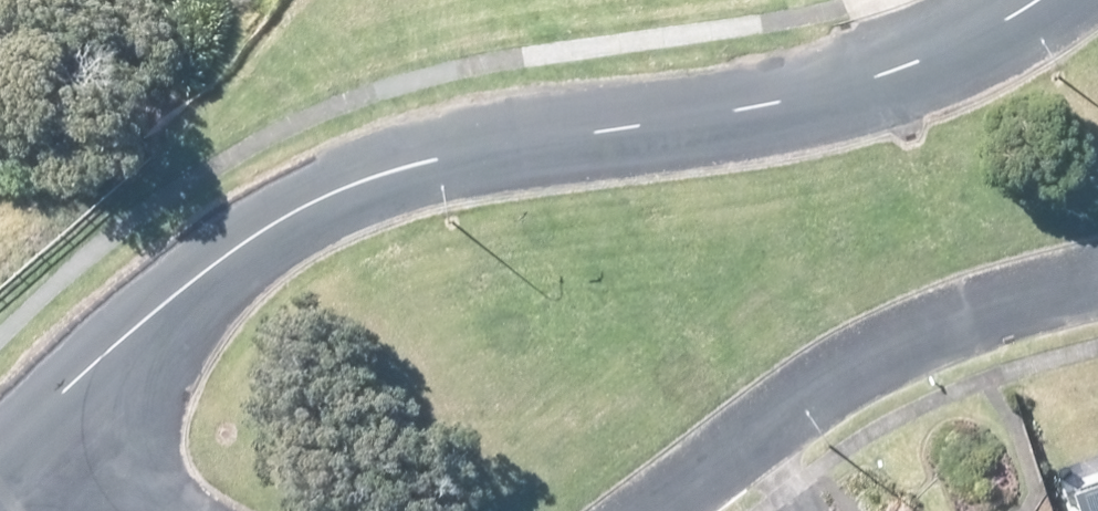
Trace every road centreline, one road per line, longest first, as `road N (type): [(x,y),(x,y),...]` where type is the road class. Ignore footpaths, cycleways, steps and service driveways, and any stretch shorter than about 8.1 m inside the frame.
road 1 (tertiary): [(1041,0),(918,62),(763,105),(434,157),(344,185),(293,209),(183,285),(32,431)]
road 2 (residential): [(1097,281),(875,355),(638,510)]
road 3 (residential): [(165,510),(32,431)]

